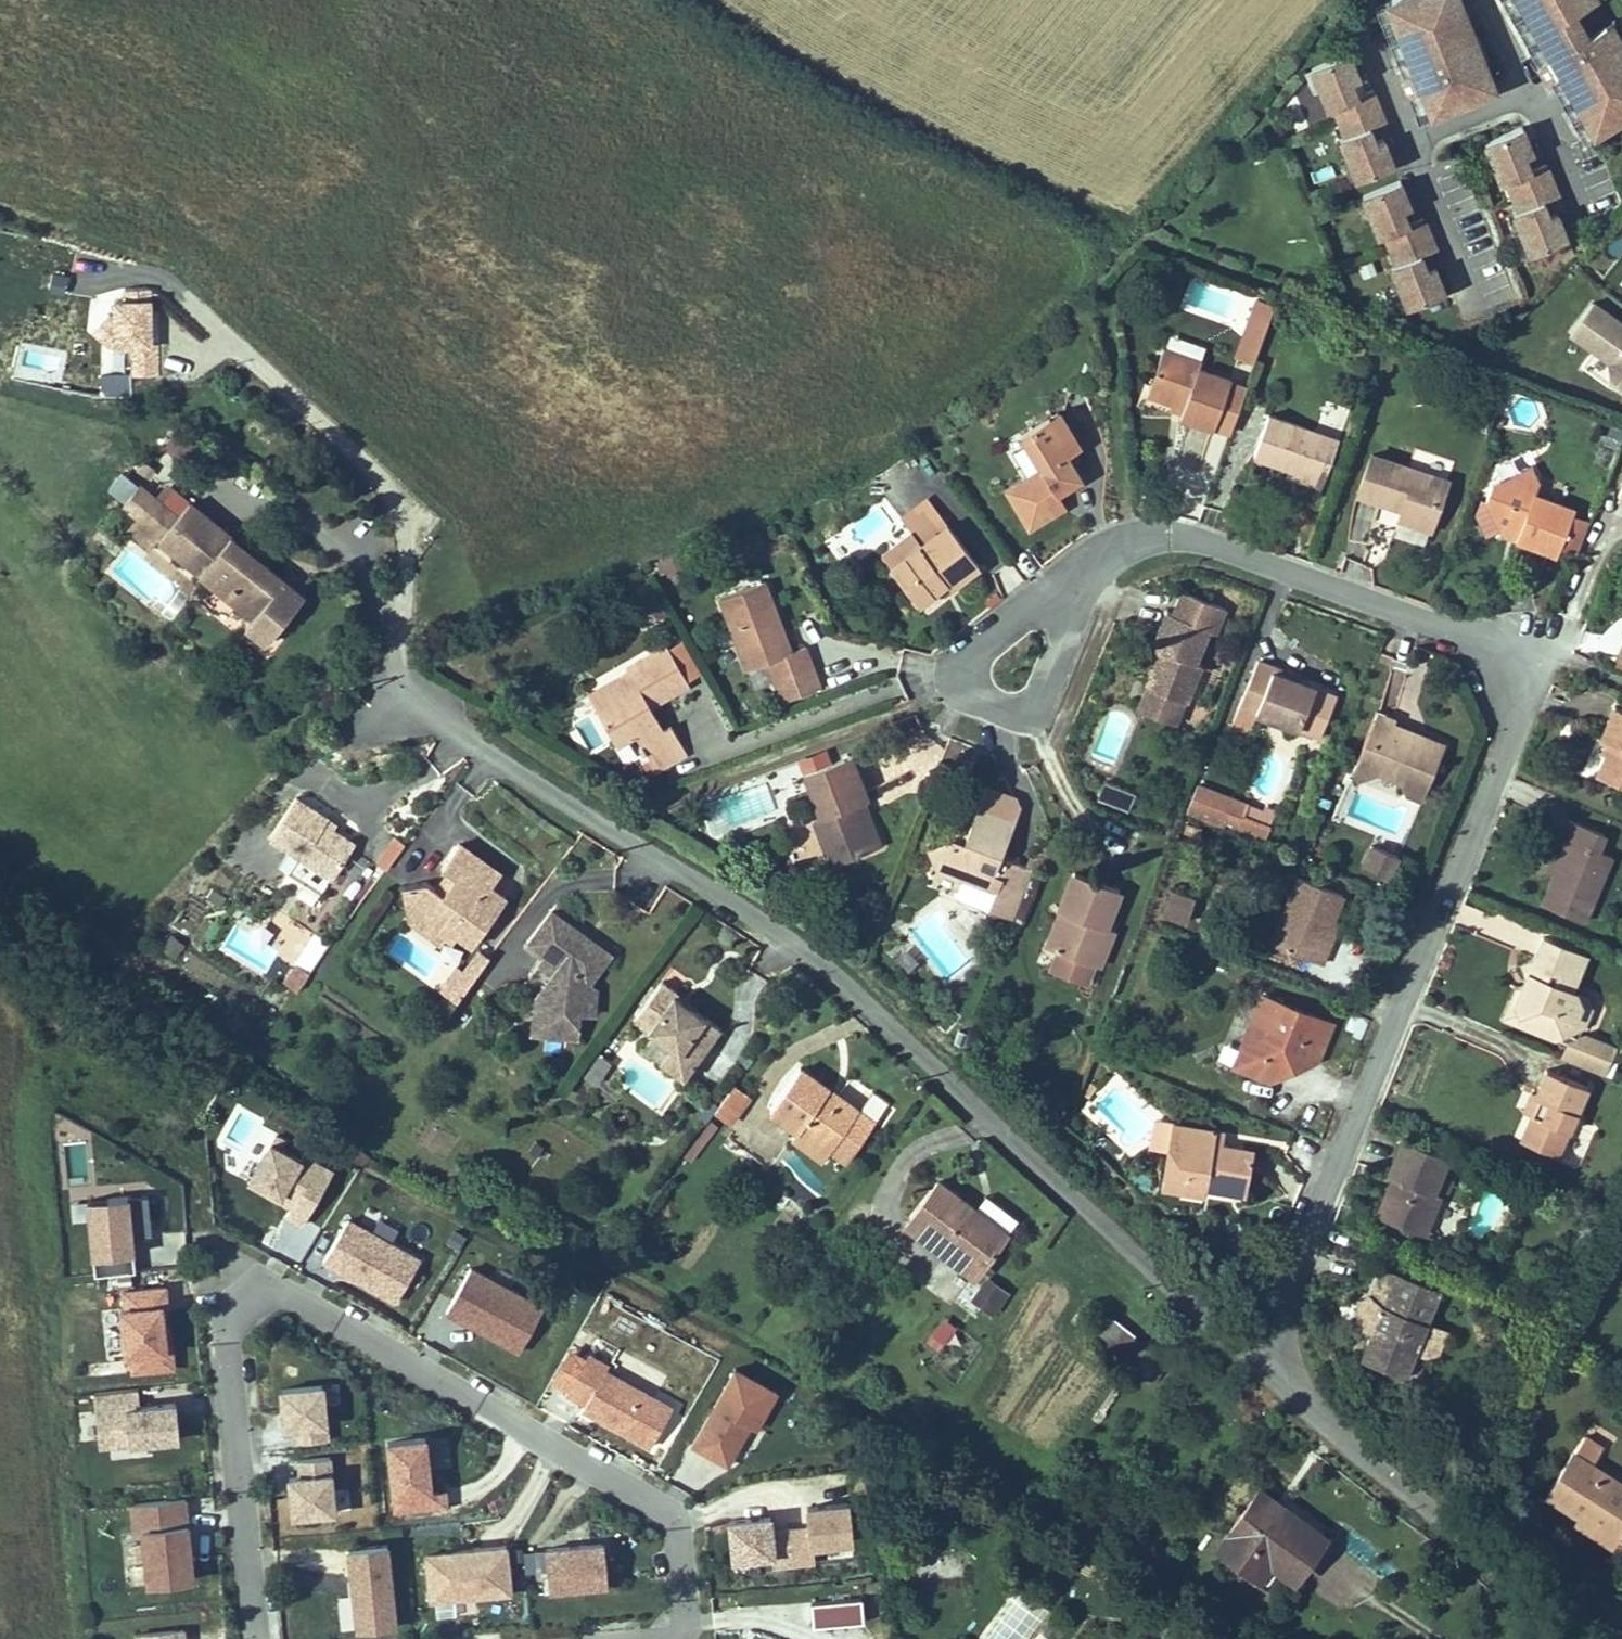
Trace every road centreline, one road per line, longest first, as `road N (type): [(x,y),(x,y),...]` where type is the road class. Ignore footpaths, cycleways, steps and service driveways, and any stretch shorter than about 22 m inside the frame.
road 1 (residential): [(1256,1364),(1508,743),(1509,673),(1456,639),(1210,545),(1160,538),(1105,556),(1009,676)]
road 2 (residential): [(1256,1364),(797,951),(406,707)]
road 3 (residential): [(674,1638),(688,1608),(675,1520),(291,1294),(267,1292),(234,1318),(231,1342),(253,1638)]
road 4 (residential): [(1556,1638),(1439,1523),(1256,1364)]

